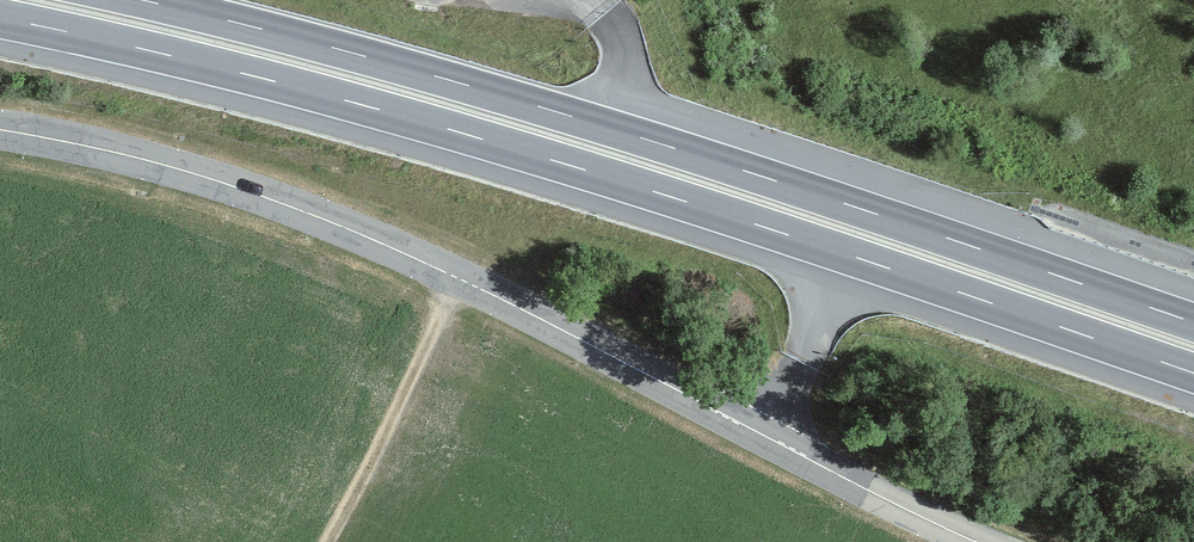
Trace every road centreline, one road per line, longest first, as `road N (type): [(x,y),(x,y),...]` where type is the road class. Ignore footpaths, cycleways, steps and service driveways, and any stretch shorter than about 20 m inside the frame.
road 1 (trunk): [(0,18),(450,129),(1193,373)]
road 2 (trunk): [(1193,323),(568,115),(141,0)]
road 3 (secondary): [(977,541),(516,306),(337,225),(162,164),(0,130)]
road 4 (track): [(327,541),(459,281)]

